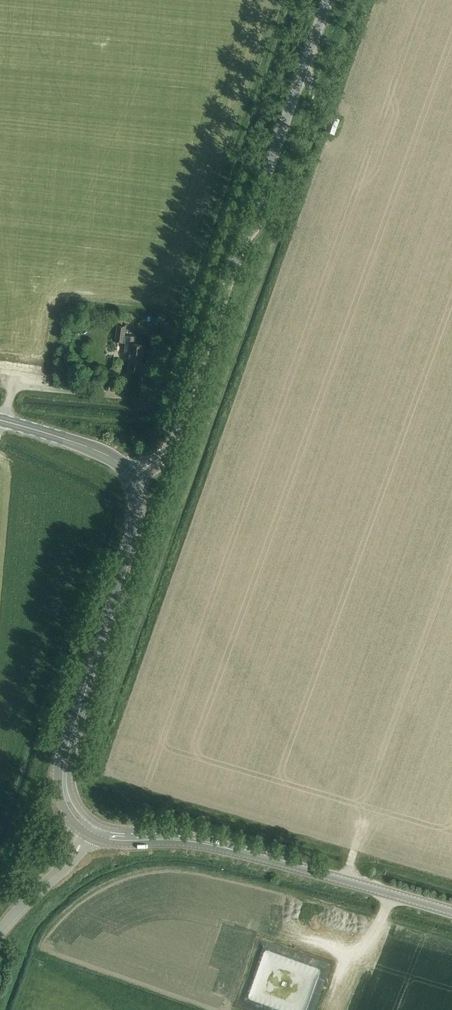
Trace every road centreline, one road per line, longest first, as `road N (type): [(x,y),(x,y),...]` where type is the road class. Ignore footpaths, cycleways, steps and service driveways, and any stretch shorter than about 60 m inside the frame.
road 1 (unclassified): [(182,414),(328,0)]
road 2 (secondary): [(451,911),(202,842),(92,828)]
road 3 (track): [(100,779),(451,883)]
road 4 (secondary): [(68,753),(132,534),(131,477)]
road 5 (track): [(243,243),(270,208),(303,137),(306,64)]
road 6 (secondary): [(131,477),(102,453),(0,420)]
road 7 (tertiary): [(0,933),(92,828)]

